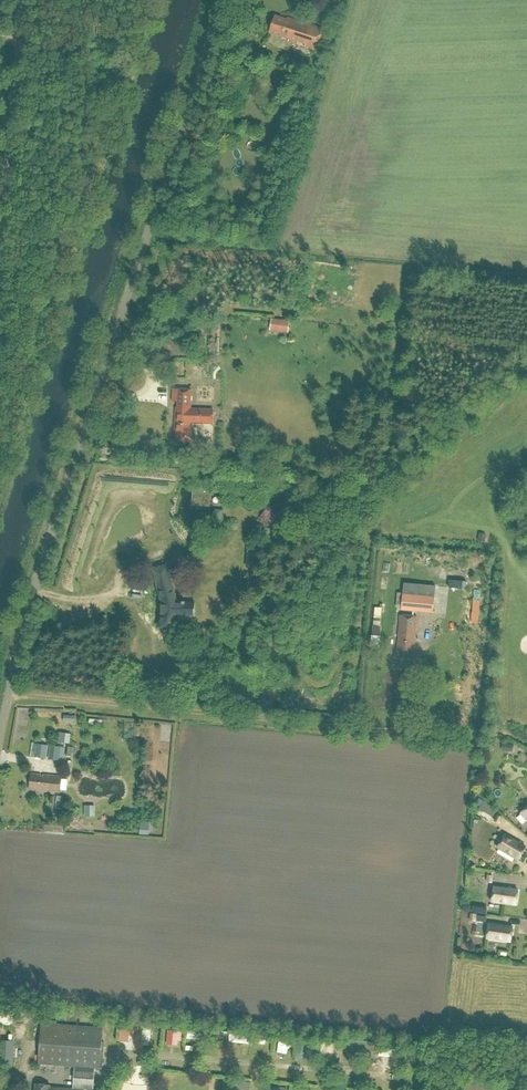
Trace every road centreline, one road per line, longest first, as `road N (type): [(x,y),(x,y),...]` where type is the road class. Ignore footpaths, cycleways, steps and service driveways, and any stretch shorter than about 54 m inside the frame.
road 1 (unclassified): [(0,736),(56,520),(223,0)]
road 2 (track): [(8,695),(399,731),(413,717),(418,660)]
road 3 (unclassified): [(0,249),(23,0)]

